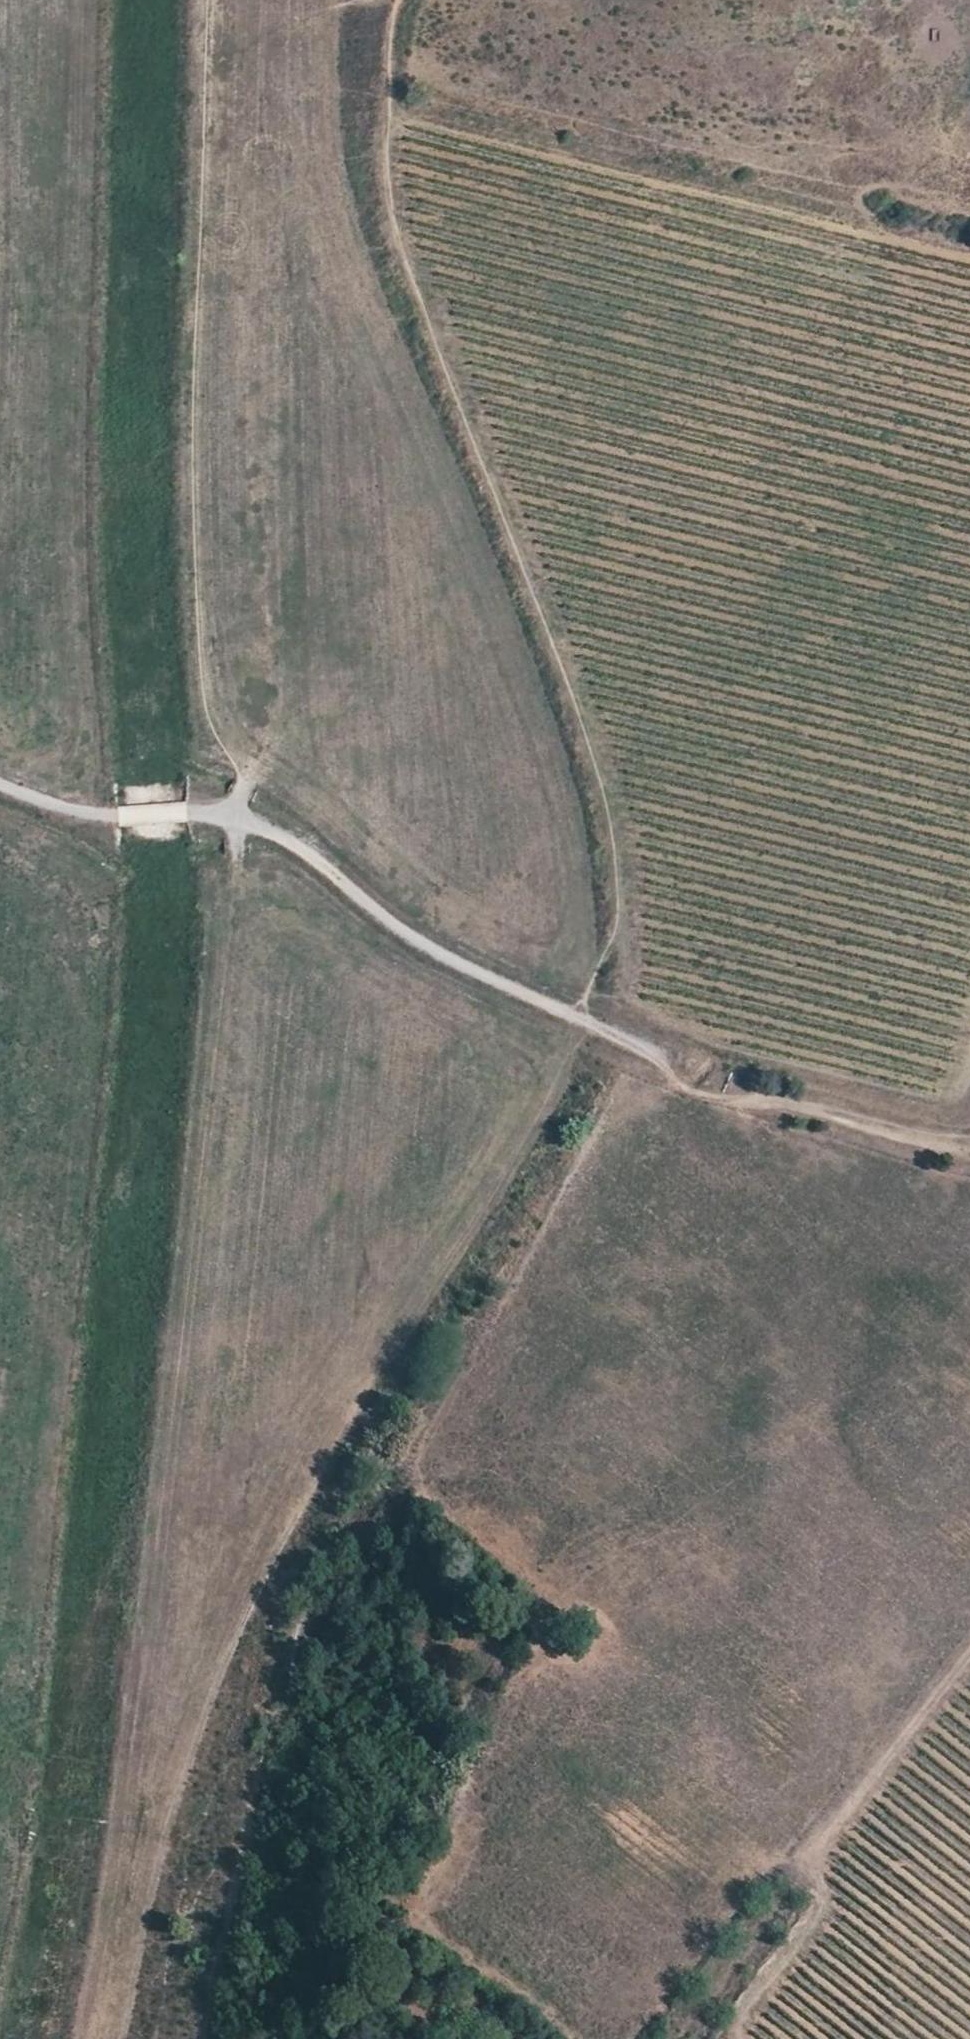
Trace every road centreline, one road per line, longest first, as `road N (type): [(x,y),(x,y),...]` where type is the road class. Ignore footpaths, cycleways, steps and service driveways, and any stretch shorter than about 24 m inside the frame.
road 1 (track): [(403,0),(393,19),(386,194),(595,752),(622,866),(619,947),(579,1021)]
road 2 (track): [(0,785),(84,815),(219,809),(285,843),(416,944),(659,1056),(681,1090),(726,1106),(777,1101),(921,1140),(969,1144)]
road 3 (track): [(969,1660),(813,1861)]

